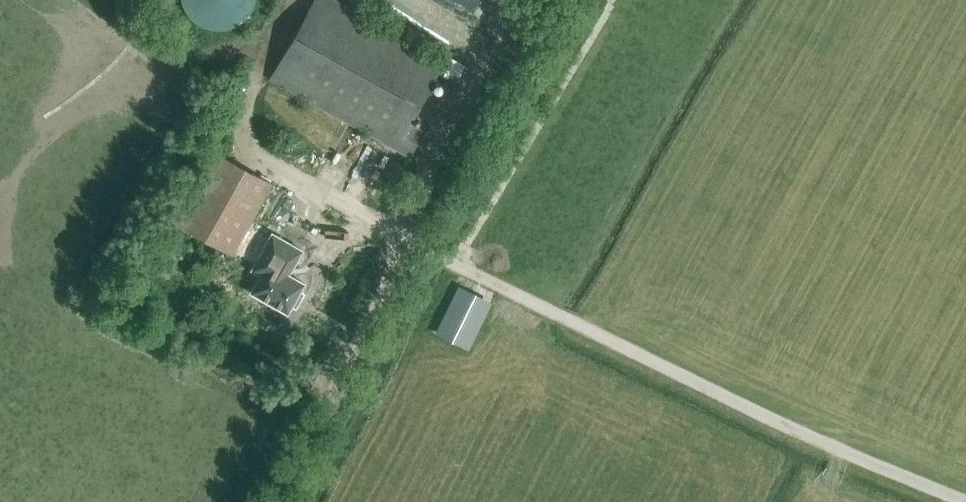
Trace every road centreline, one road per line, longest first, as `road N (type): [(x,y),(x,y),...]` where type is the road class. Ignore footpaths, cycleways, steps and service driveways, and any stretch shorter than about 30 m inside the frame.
road 1 (track): [(403,251),(416,247),(965,501)]
road 2 (track): [(453,264),(612,0)]
road 3 (track): [(251,153),(243,139),(246,108),(294,0)]

